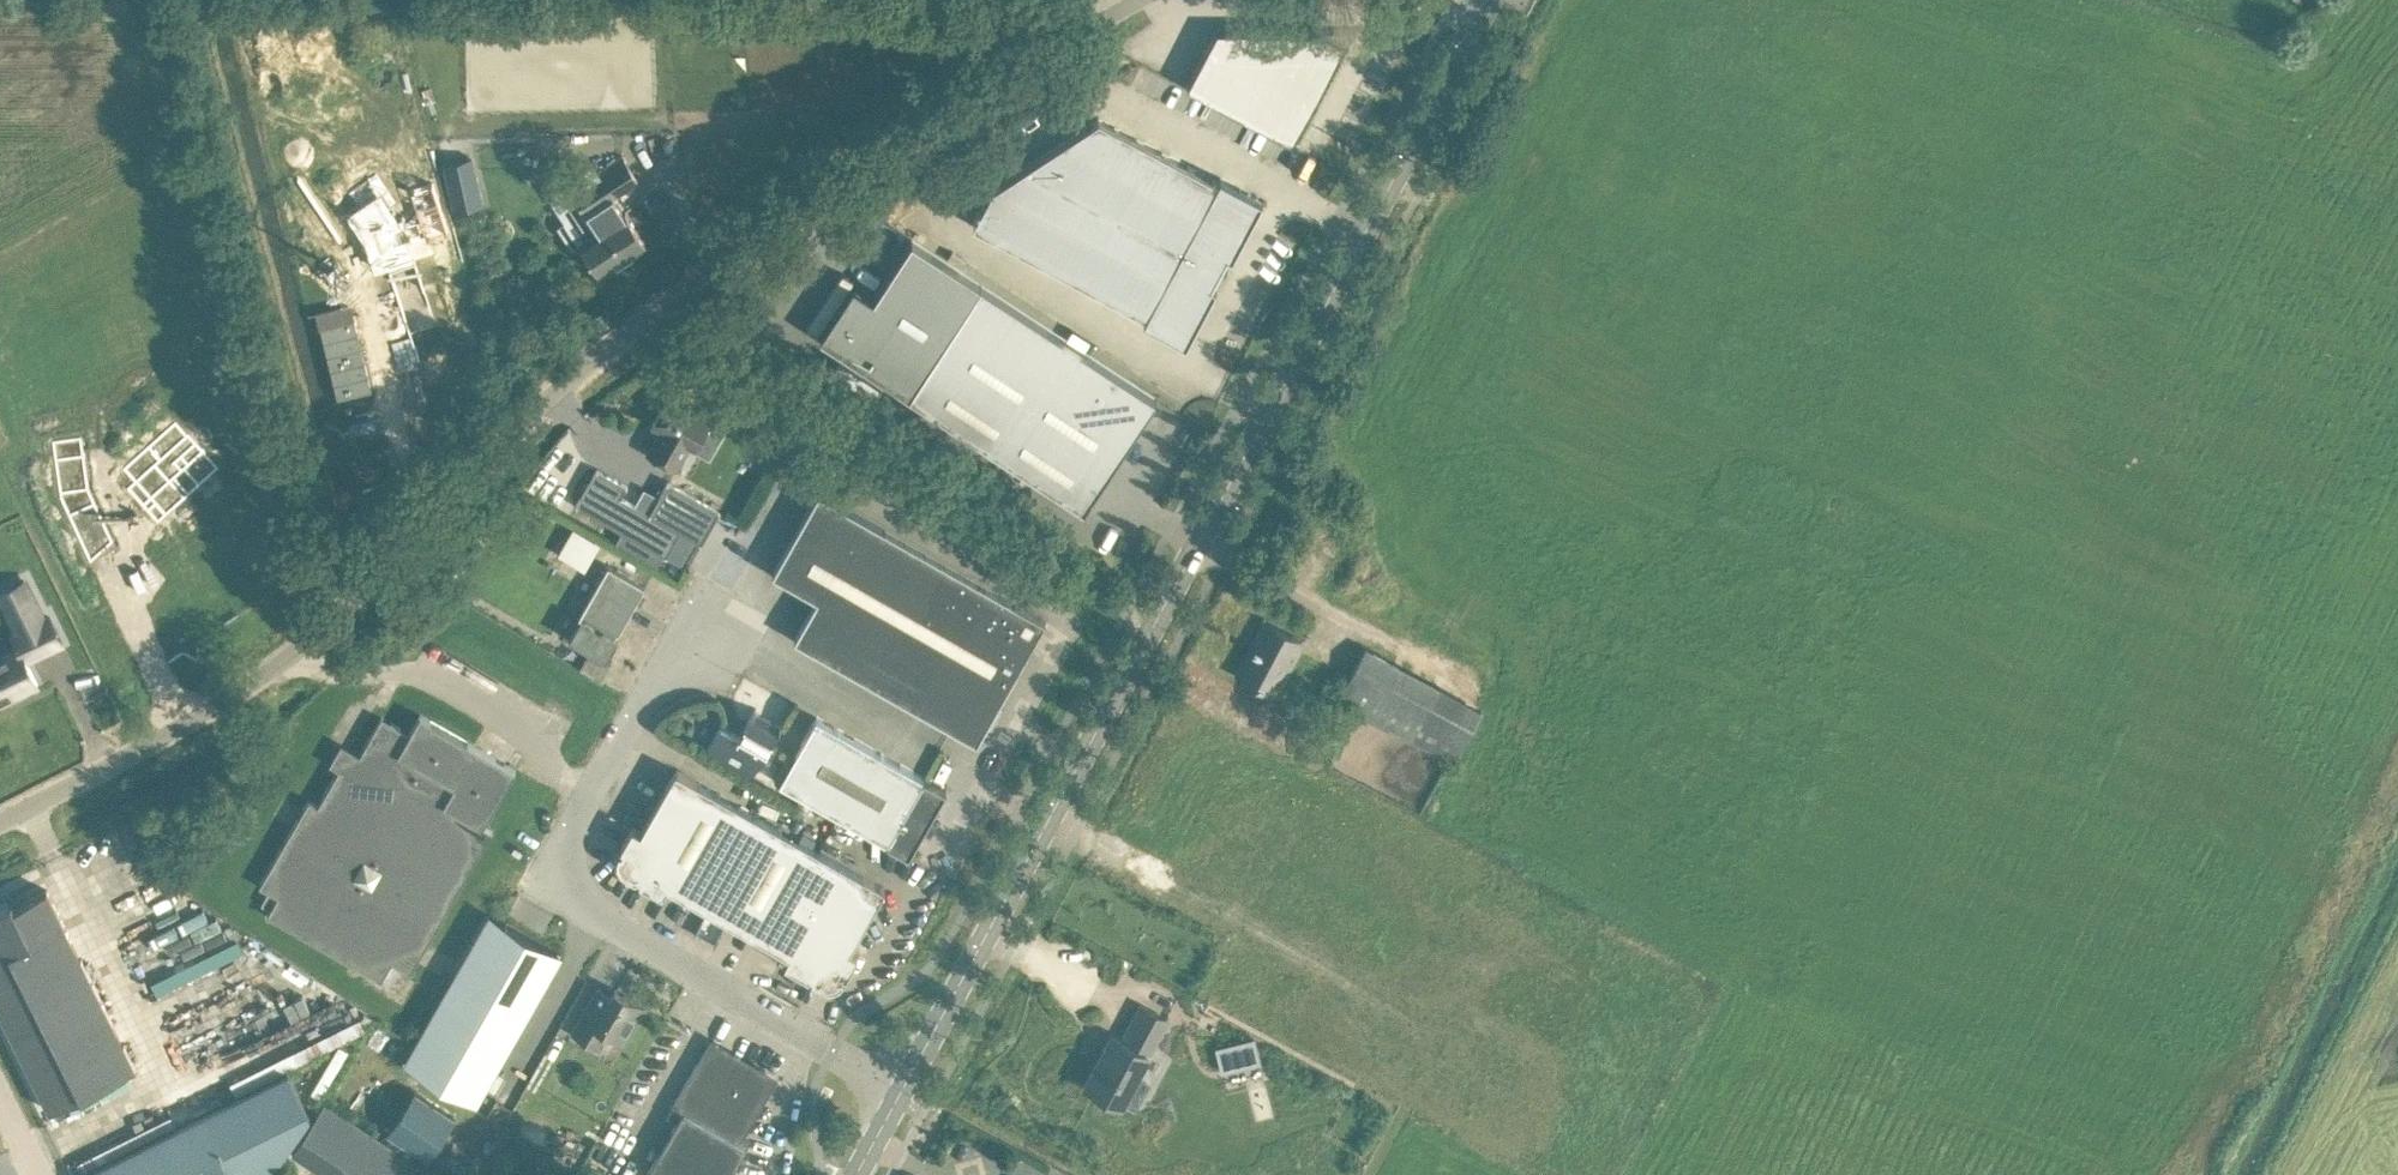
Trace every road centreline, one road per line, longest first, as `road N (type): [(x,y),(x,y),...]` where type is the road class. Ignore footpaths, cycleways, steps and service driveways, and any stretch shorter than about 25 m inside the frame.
road 1 (unclassified): [(0,820),(249,685),(348,603),(569,379),(672,302),(1137,0)]
road 2 (tertiary): [(901,1091),(1490,0)]
road 3 (unclassified): [(901,1091),(584,905),(570,877),(574,824),(702,609),(985,766)]
road 4 (track): [(188,0),(348,603)]
road 5 (track): [(672,302),(1153,626)]

